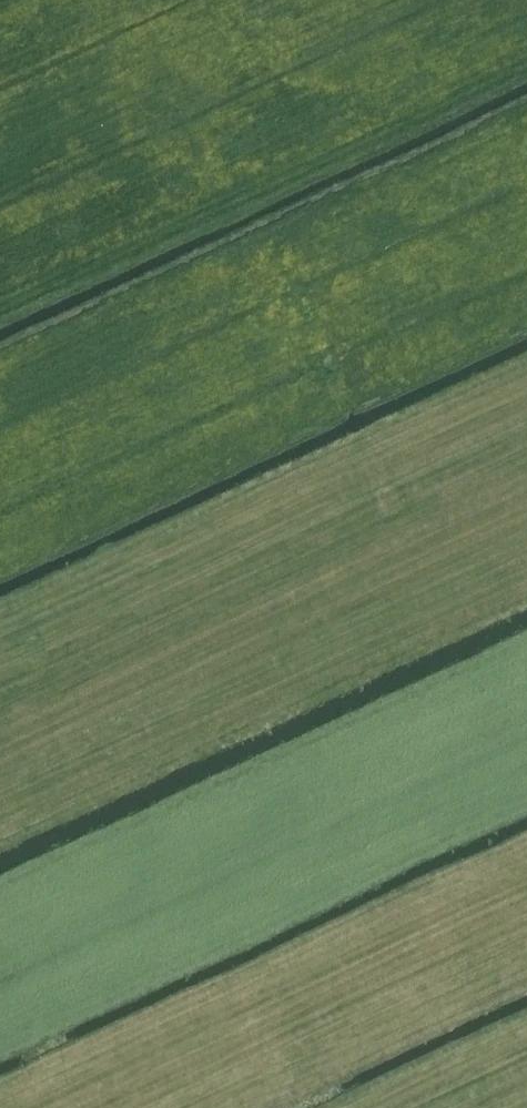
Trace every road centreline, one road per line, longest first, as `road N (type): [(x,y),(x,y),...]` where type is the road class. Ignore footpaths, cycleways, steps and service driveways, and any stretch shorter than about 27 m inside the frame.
road 1 (track): [(0,308),(526,59)]

